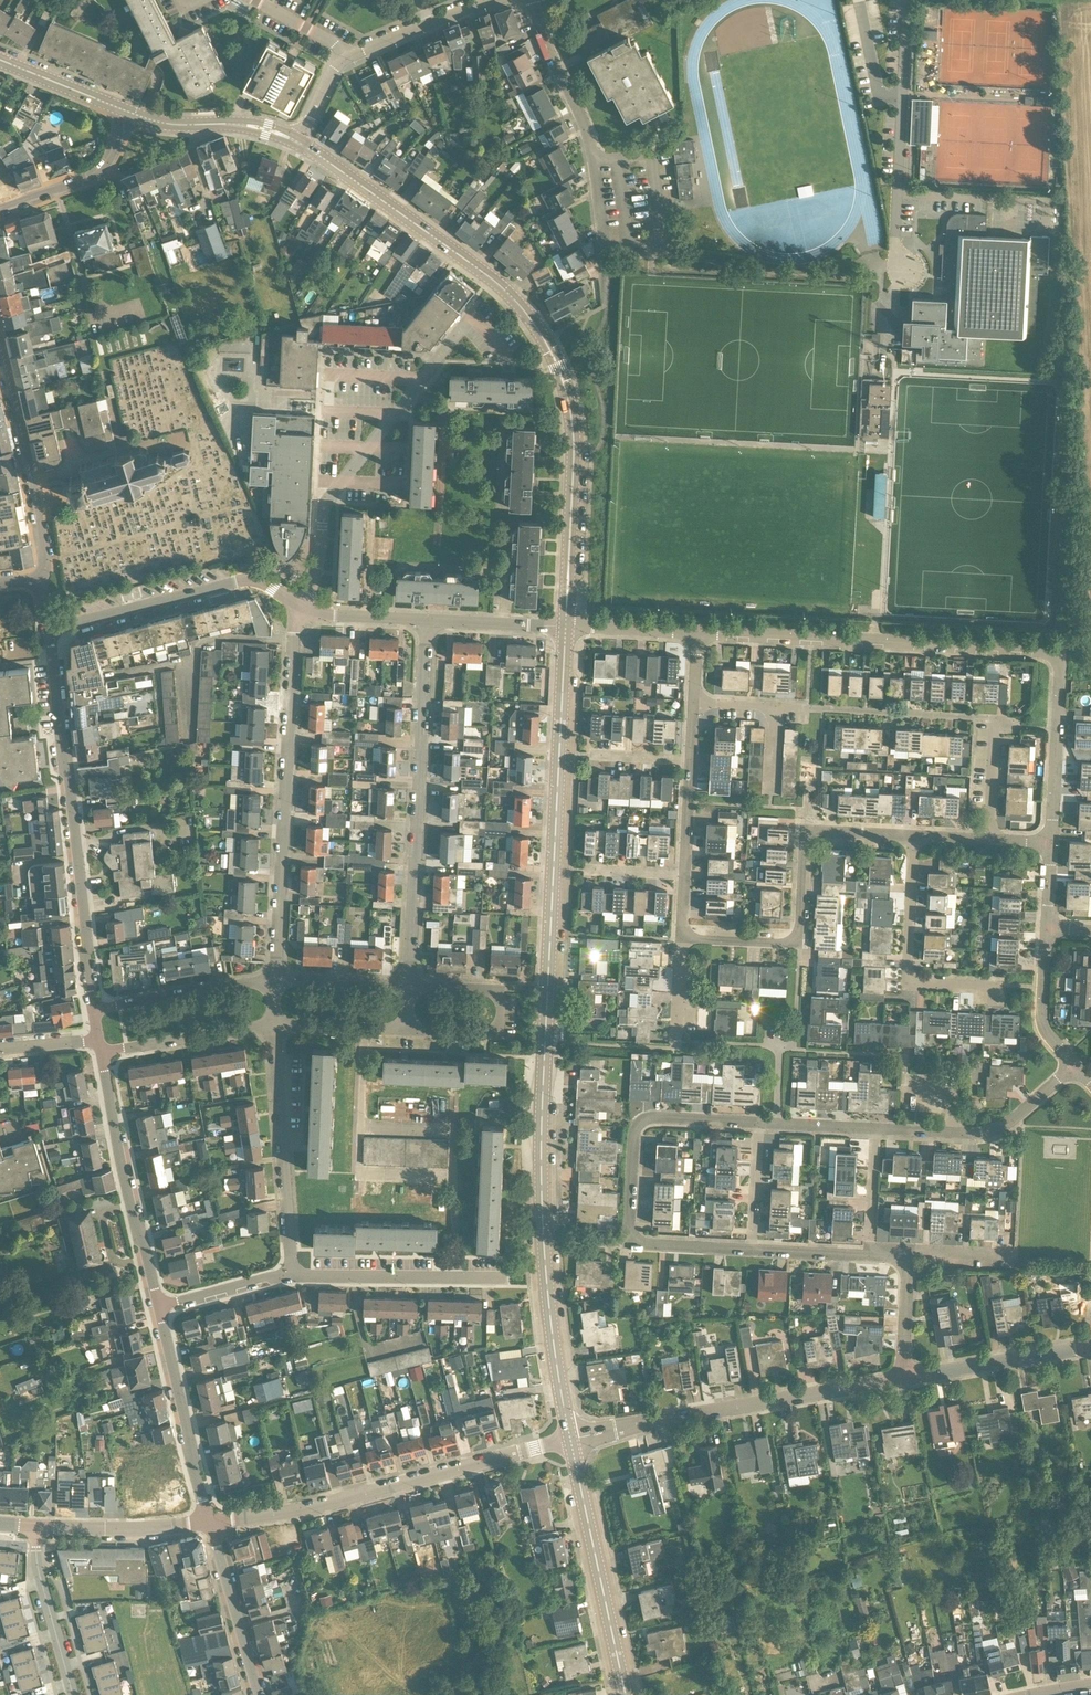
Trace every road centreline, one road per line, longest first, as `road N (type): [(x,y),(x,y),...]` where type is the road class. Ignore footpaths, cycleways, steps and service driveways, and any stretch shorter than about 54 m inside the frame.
road 1 (tertiary): [(570,1440),(552,1328),(541,1139),(565,627)]
road 2 (tertiary): [(565,627),(571,414),(551,352),(502,287),(298,143)]
road 3 (residential): [(1051,843),(1061,671),(1048,651),(696,632)]
road 4 (residential): [(989,840),(997,718),(692,702)]
road 5 (unclassified): [(300,606),(313,584),(327,499),(470,319),(506,360)]
road 6 (residential): [(93,1011),(49,626)]
road 7 (unclassified): [(274,980),(300,606)]
road 8 (residential): [(209,1522),(304,1509),(570,1440)]
road 9 (unclassified): [(408,984),(426,620)]
road 10 (residential): [(758,1123),(652,1117),(633,1134),(631,1238),(751,1250)]
road 11 (residential): [(570,1440),(901,1379)]
road 12 (residential): [(681,939),(792,942),(806,835),(912,836)]
road 13 (residential): [(896,267),(907,0)]
road 14 (residential): [(49,626),(245,580),(300,606)]
road 15 (residential): [(604,249),(595,160),(531,0)]
road 16 (residential): [(159,1307),(121,1168),(102,1052)]
road 17 (tertiary): [(626,1694),(570,1440)]
road 18 (unclassified): [(293,1275),(274,1024)]
road 19 (residential): [(0,354),(38,516),(43,567),(36,584)]
road 20 (residential): [(1001,988),(921,985),(909,975),(912,836)]
road 21 (residential): [(1074,1064),(995,1130),(875,1129)]
road 22 (residential): [(209,1522),(159,1307)]
road 23 (residential): [(293,1275),(506,1278)]
road 24 (residential): [(408,1030),(482,1034),(495,1029),(501,1013),(487,989),(408,984)]
road 25 (residential): [(901,1379),(1090,1346)]
road 26 (residential): [(274,980),(93,1011)]
road 27 (residential): [(258,1694),(209,1522)]
road 28 (residential): [(102,1052),(274,1024)]
road 29 (residential): [(128,112),(104,168),(0,211)]
road 30 (residential): [(72,1694),(38,1572),(37,1526)]
road 31 (residential): [(37,1526),(209,1522)]
road 32 (residential): [(351,56),(494,0)]
road 33 (residential): [(1074,1064),(1042,1025),(1046,928)]
road 34 (residential): [(565,627),(426,620)]
road 35 (tertiary): [(128,112),(0,60)]
road 36 (residential): [(159,1307),(293,1275)]
road 37 (residential): [(274,1024),(408,1030)]
road 38 (residential): [(408,984),(274,980)]
road 39 (residential): [(696,632),(565,627)]
road 40 (residential): [(751,1250),(758,1123)]
road 41 (residential): [(426,620),(300,606)]
road 42 (residential): [(868,1255),(875,1129)]

